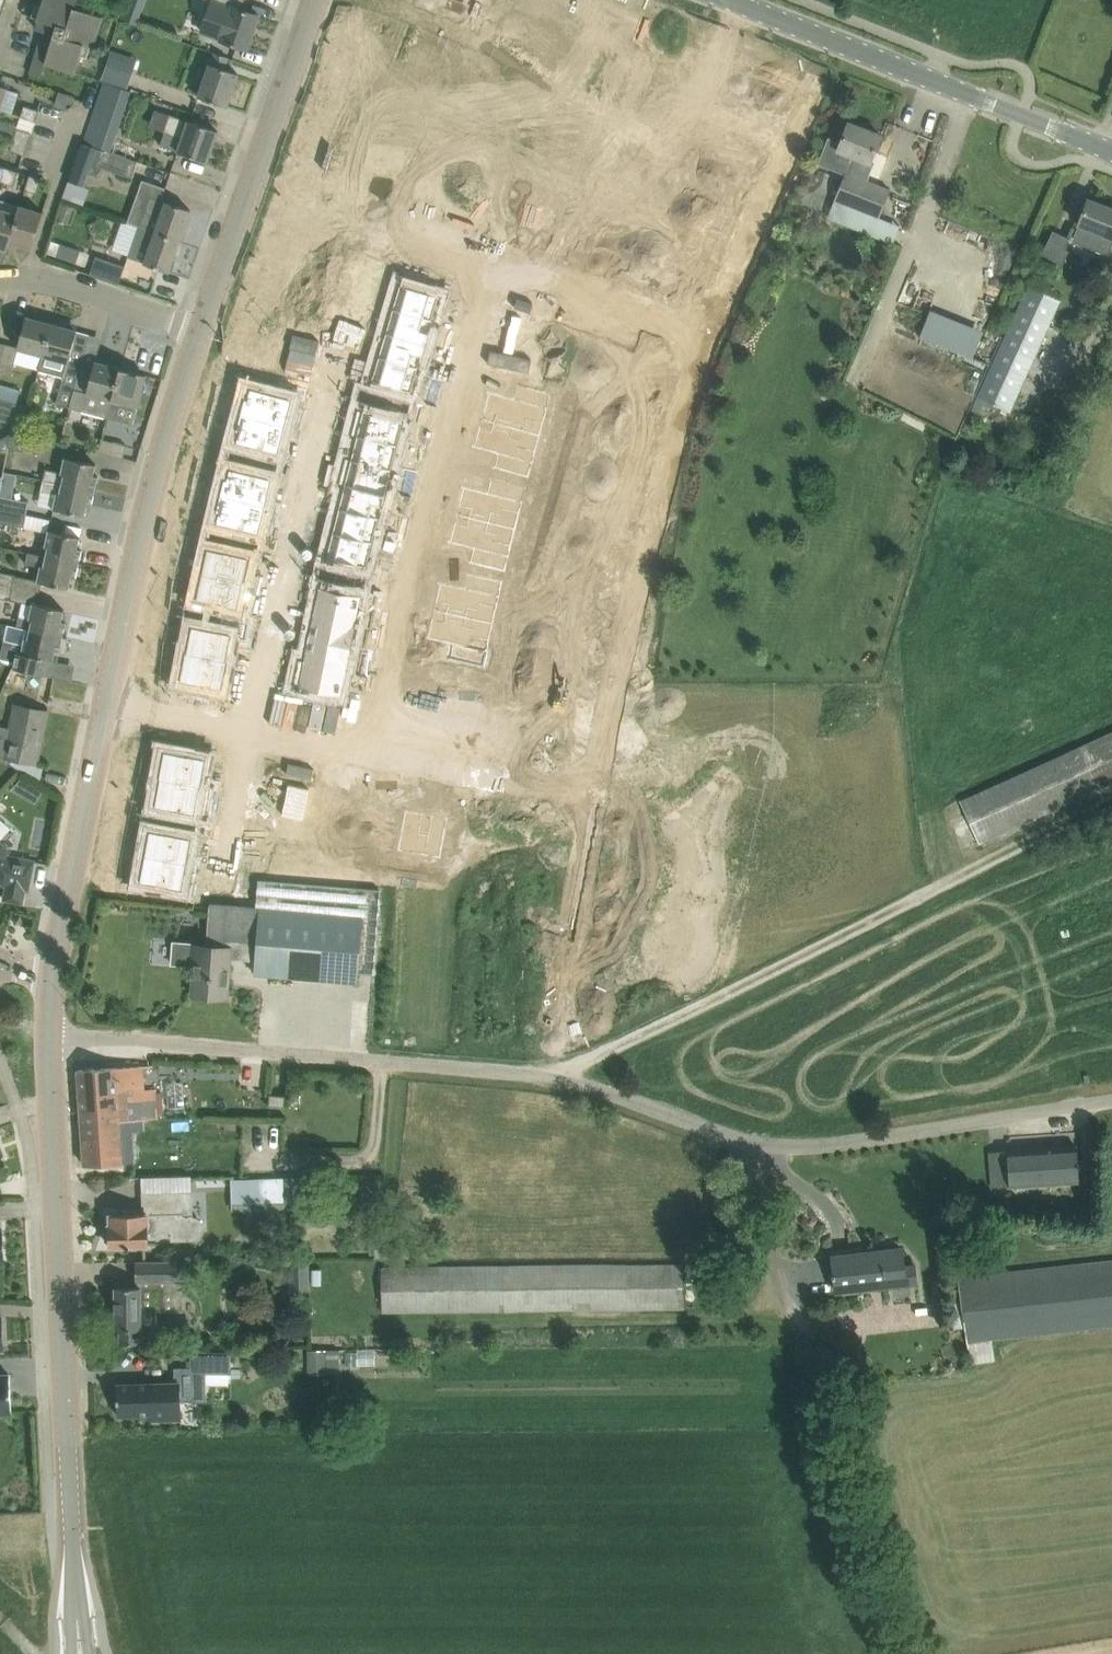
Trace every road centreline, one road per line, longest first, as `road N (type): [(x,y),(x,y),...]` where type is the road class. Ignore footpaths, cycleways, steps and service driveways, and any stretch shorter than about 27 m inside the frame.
road 1 (track): [(551,1077),(1111,801)]
road 2 (secondary): [(80,1647),(53,1037)]
road 3 (unclassified): [(551,1077),(760,1145),(832,1144),(1111,1097)]
road 4 (residential): [(486,265),(699,322),(832,39)]
road 5 (residential): [(551,1077),(600,787),(368,752)]
road 6 (track): [(895,1653),(760,1145)]
road 7 (residential): [(368,752),(486,265)]
road 8 (unclassified): [(53,1037),(551,1077)]
road 9 (secondary): [(105,712),(203,330)]
road 10 (secondary): [(203,330),(316,0)]
road 11 (tertiary): [(1111,151),(832,39)]
road 12 (secondary): [(53,976),(105,712)]
road 13 (residential): [(368,752),(105,712)]
road 14 (residential): [(0,280),(87,288),(203,330)]

